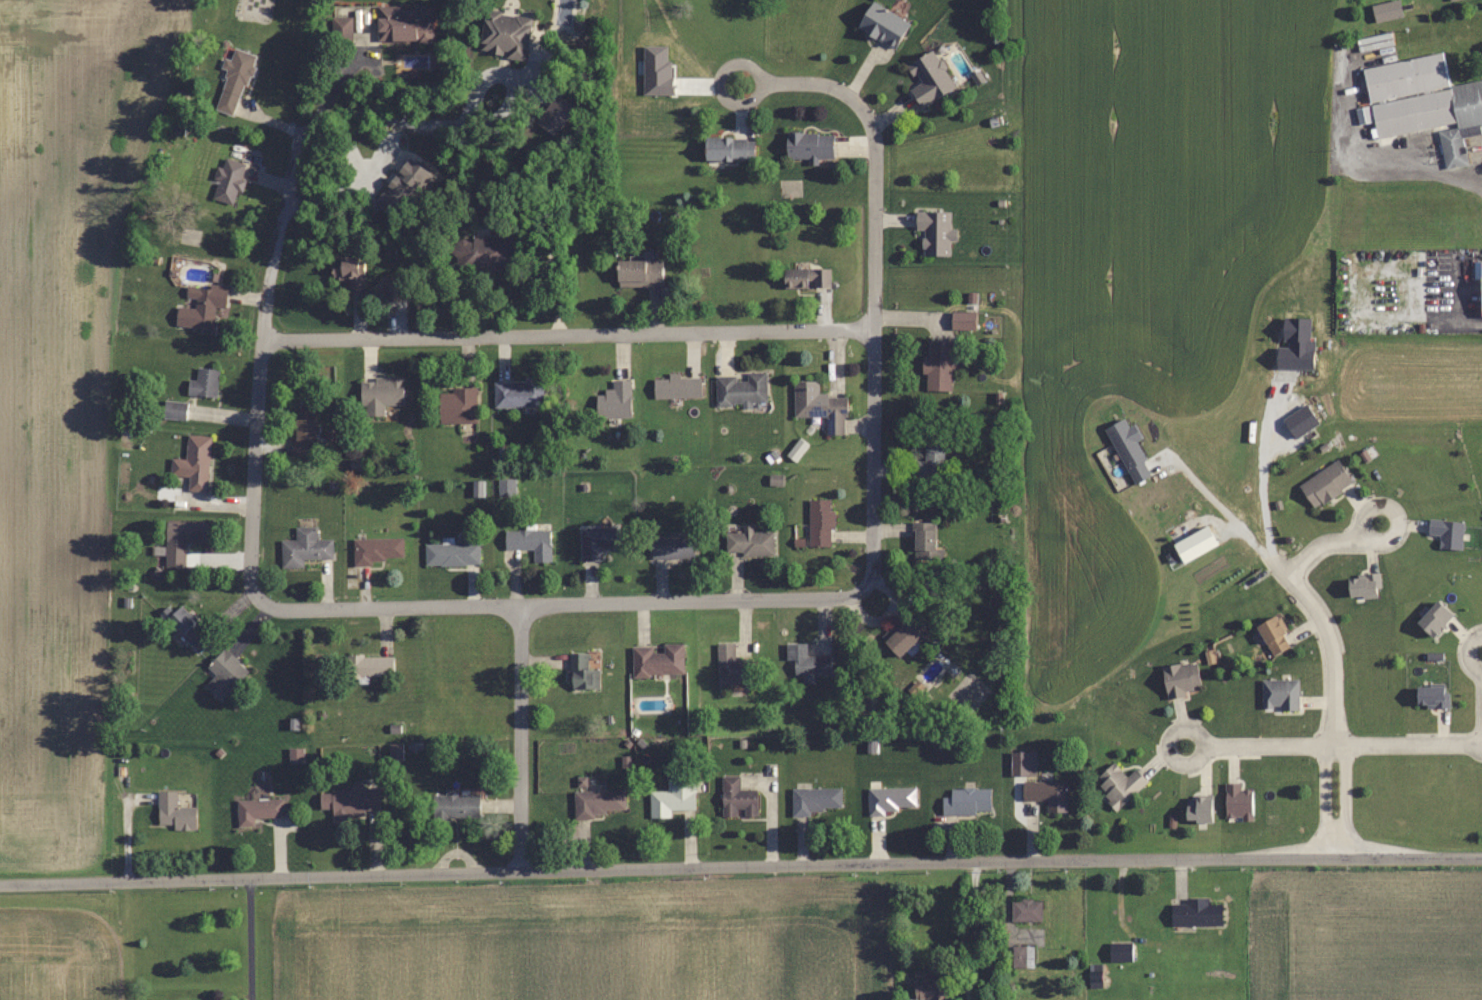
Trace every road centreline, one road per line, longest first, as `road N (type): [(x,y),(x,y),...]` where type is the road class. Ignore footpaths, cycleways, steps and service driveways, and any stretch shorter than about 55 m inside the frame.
road 1 (residential): [(0,884),(1481,858)]
road 2 (residential): [(258,599),(250,579),(266,295),(305,133),(316,115),(354,108),(439,128),(477,126),(504,114),(518,84),(492,73),(478,84),(461,126)]
road 3 (residential): [(263,338),(874,328)]
road 4 (residential): [(842,594),(283,610),(258,599)]
road 5 (residential): [(870,119),(877,154),(873,560),(861,584),(842,594)]
road 6 (residential): [(1203,745),(1481,742)]
road 7 (residential): [(521,871),(521,605)]
road 8 (residential): [(1333,742),(1325,633),(1272,562)]
road 9 (residential): [(759,93),(760,76),(749,64),(732,63),(719,74),(718,91),(729,104),(746,105),(759,93)]
road 10 (residential): [(870,119),(840,89),(761,85)]
road 11 (residential): [(1333,742),(1322,760),(1322,860)]
road 12 (residential): [(1346,859),(1345,758),(1333,742)]

